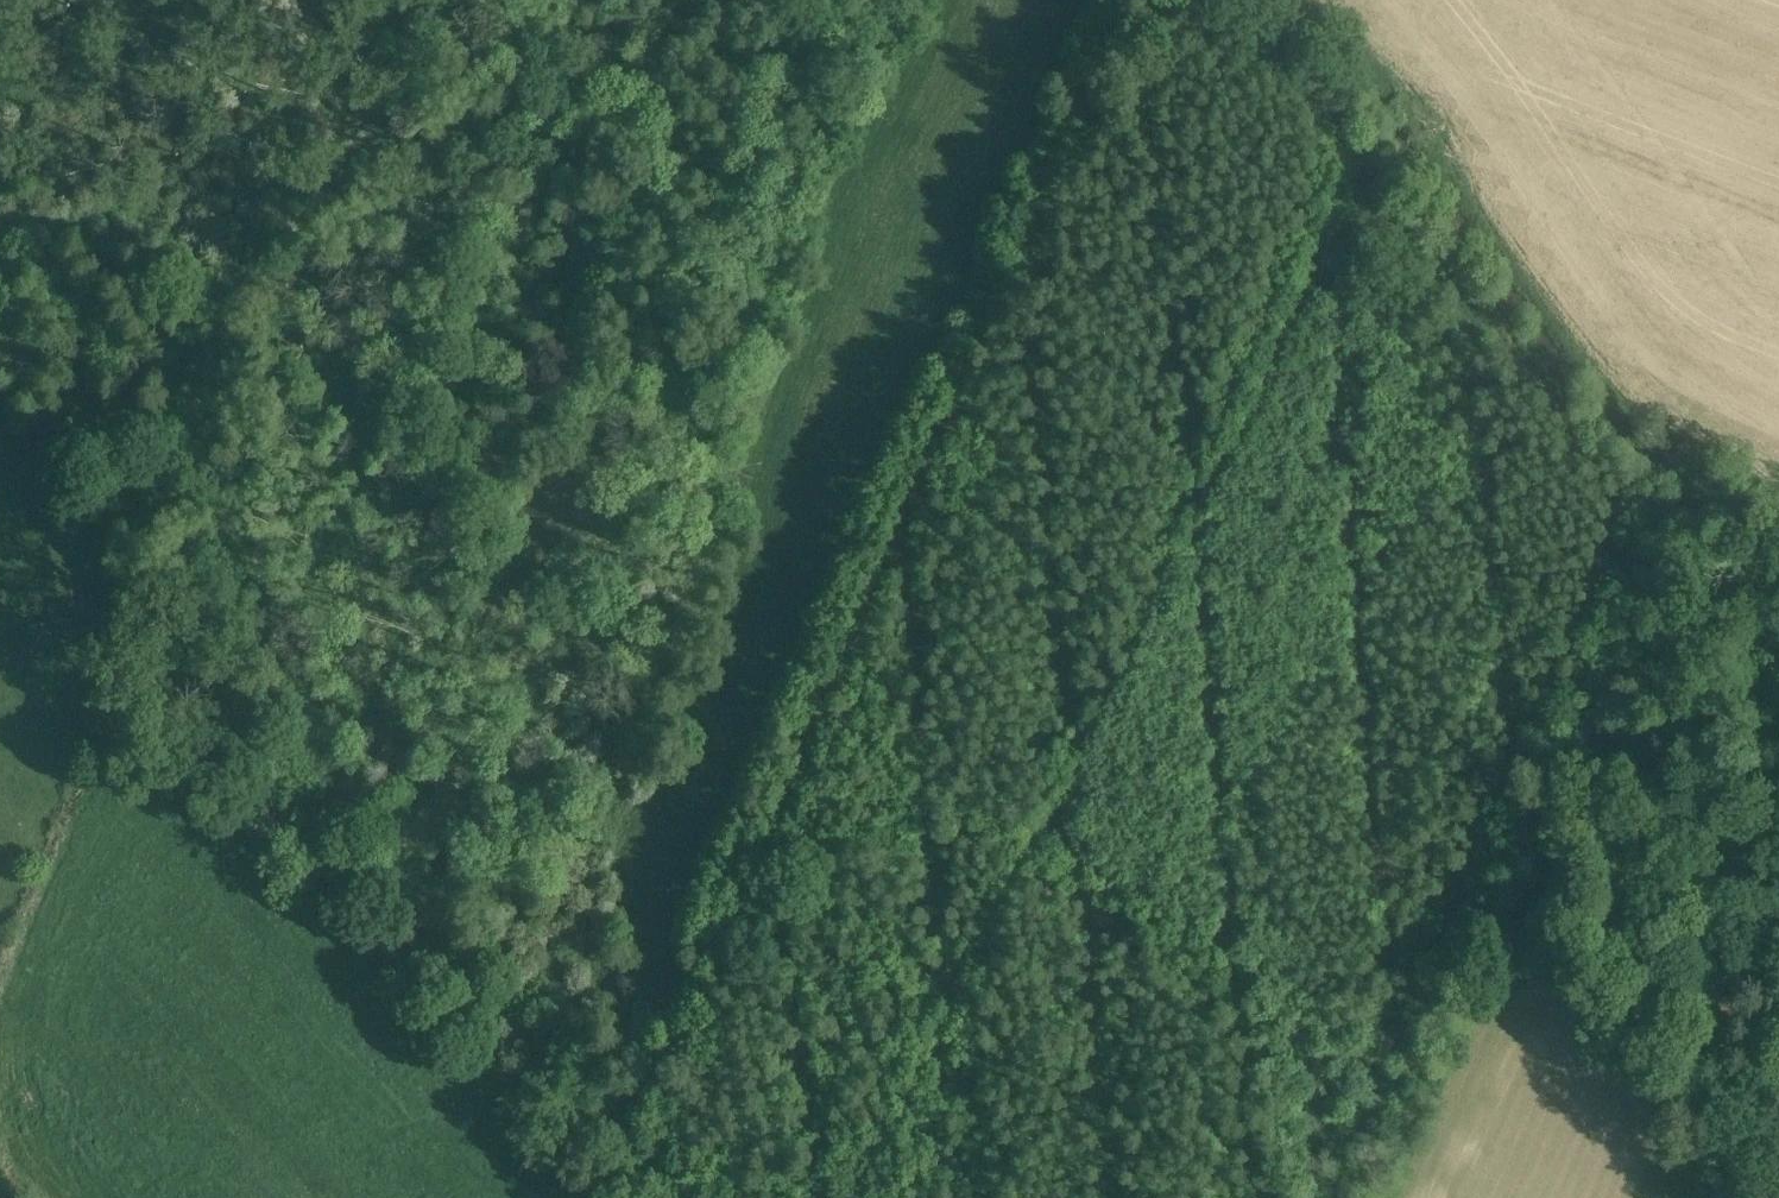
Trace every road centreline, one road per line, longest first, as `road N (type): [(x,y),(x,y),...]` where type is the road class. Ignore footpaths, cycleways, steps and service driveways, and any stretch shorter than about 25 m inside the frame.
road 1 (track): [(1318,1197),(1581,579),(1596,517),(1565,426),(1301,84),(1194,0)]

